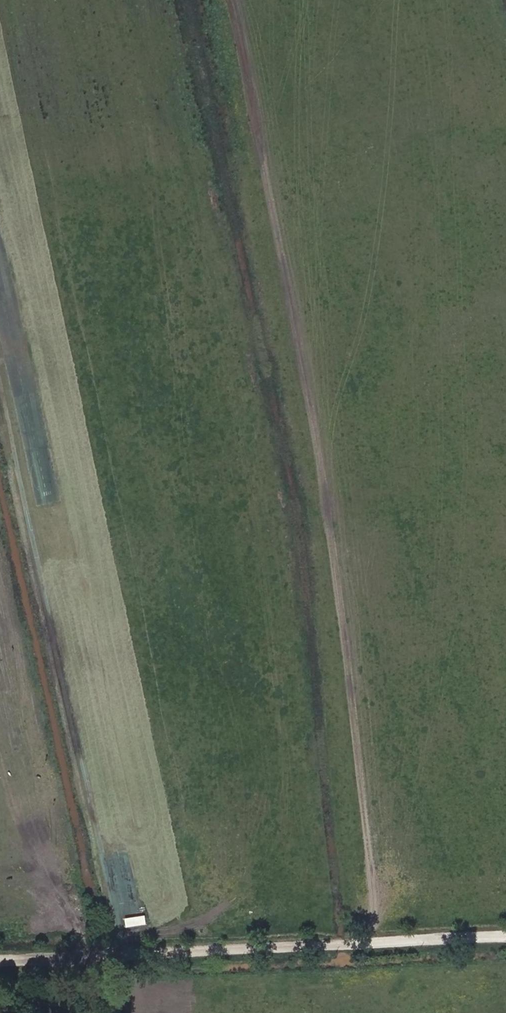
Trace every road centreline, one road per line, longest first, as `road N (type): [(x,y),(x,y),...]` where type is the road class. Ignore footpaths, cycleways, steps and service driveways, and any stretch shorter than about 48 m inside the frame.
road 1 (track): [(505,938),(0,962)]

